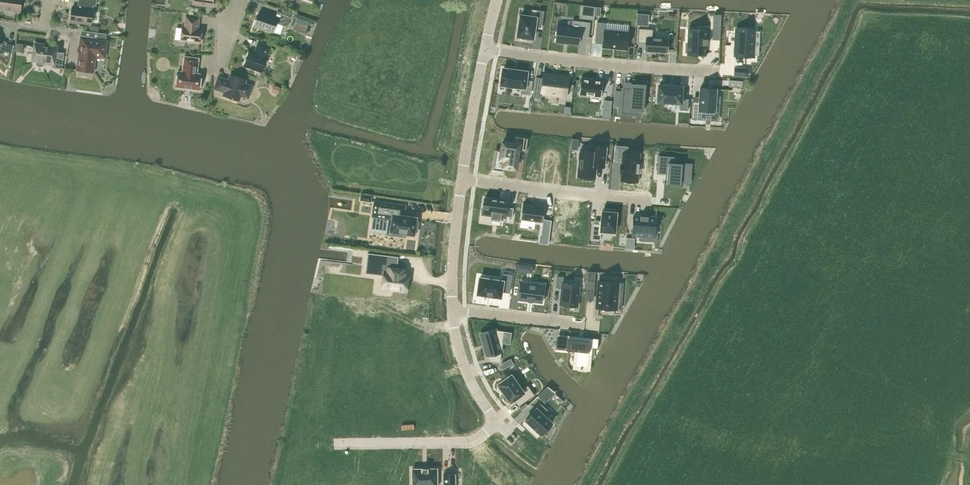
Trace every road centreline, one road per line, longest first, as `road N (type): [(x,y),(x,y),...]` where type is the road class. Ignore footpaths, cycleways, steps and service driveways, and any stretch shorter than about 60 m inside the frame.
road 1 (residential): [(485,50),(713,72)]
road 2 (residential): [(462,179),(645,200)]
road 3 (residential): [(496,421),(460,440),(338,441)]
road 4 (residential): [(462,179),(452,310)]
road 5 (residential): [(485,50),(462,179)]
road 6 (residential): [(452,310),(579,325)]
road 7 (residential): [(452,310),(463,363),(496,421)]

